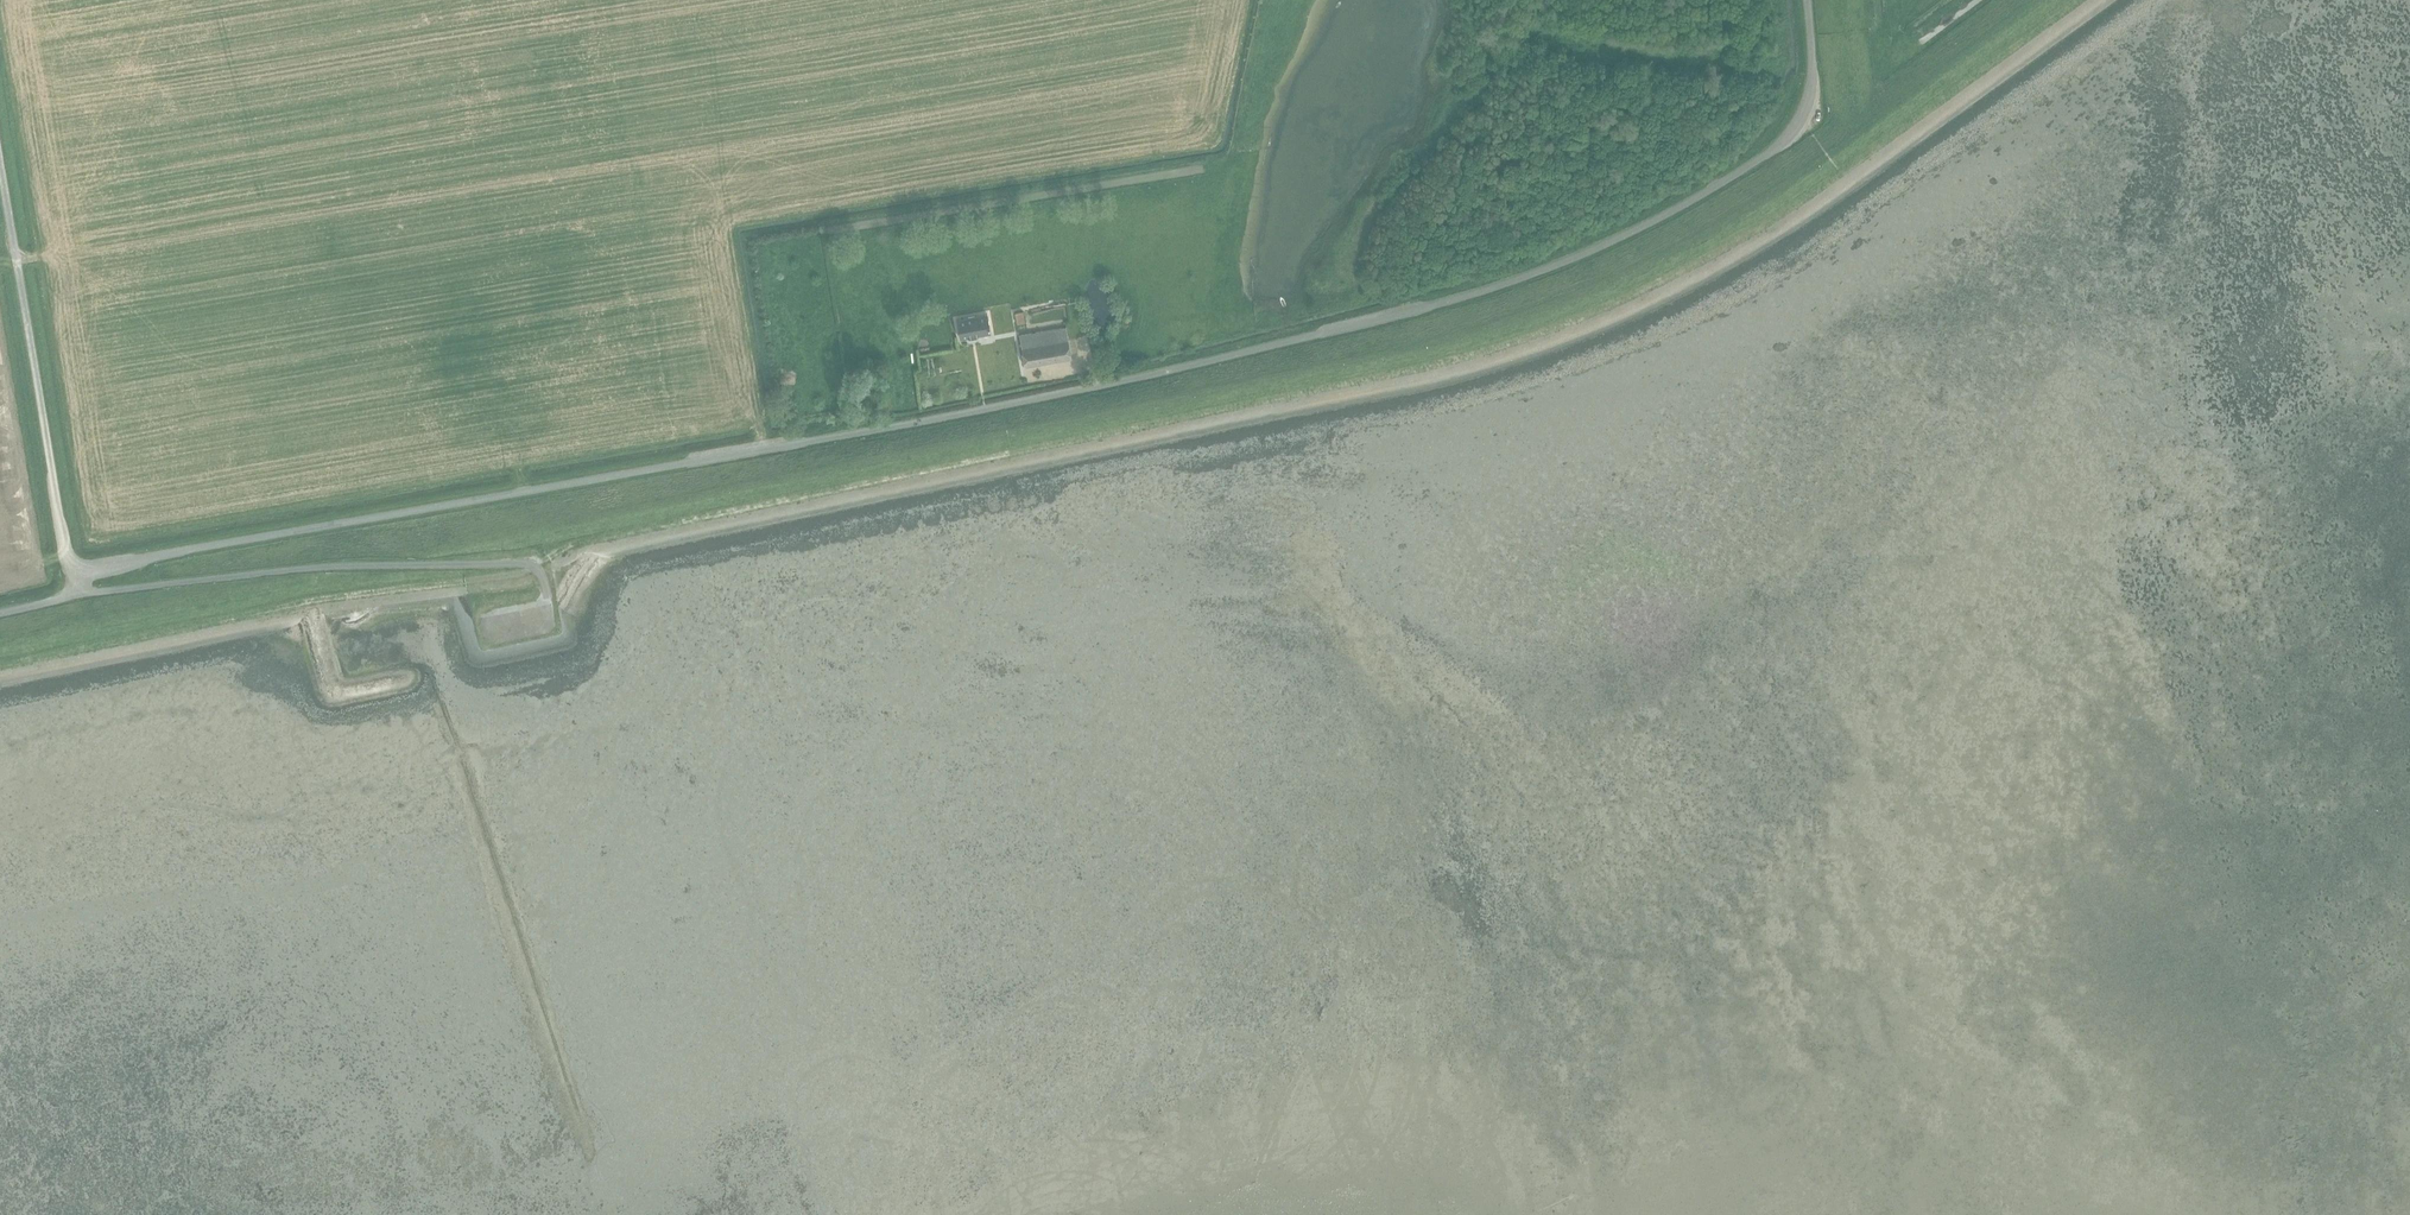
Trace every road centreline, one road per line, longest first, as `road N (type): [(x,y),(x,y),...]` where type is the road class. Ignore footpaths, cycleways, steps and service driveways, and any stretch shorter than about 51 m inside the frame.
road 1 (unclassified): [(79,573),(887,430),(1217,358),(1516,281),(1648,225),(1762,160),(1794,132),(1811,91),(1807,0)]
road 2 (unclassified): [(80,593),(310,568),(516,563),(542,577),(548,606),(482,617)]
road 3 (unclassified): [(79,573),(61,525),(0,142)]

